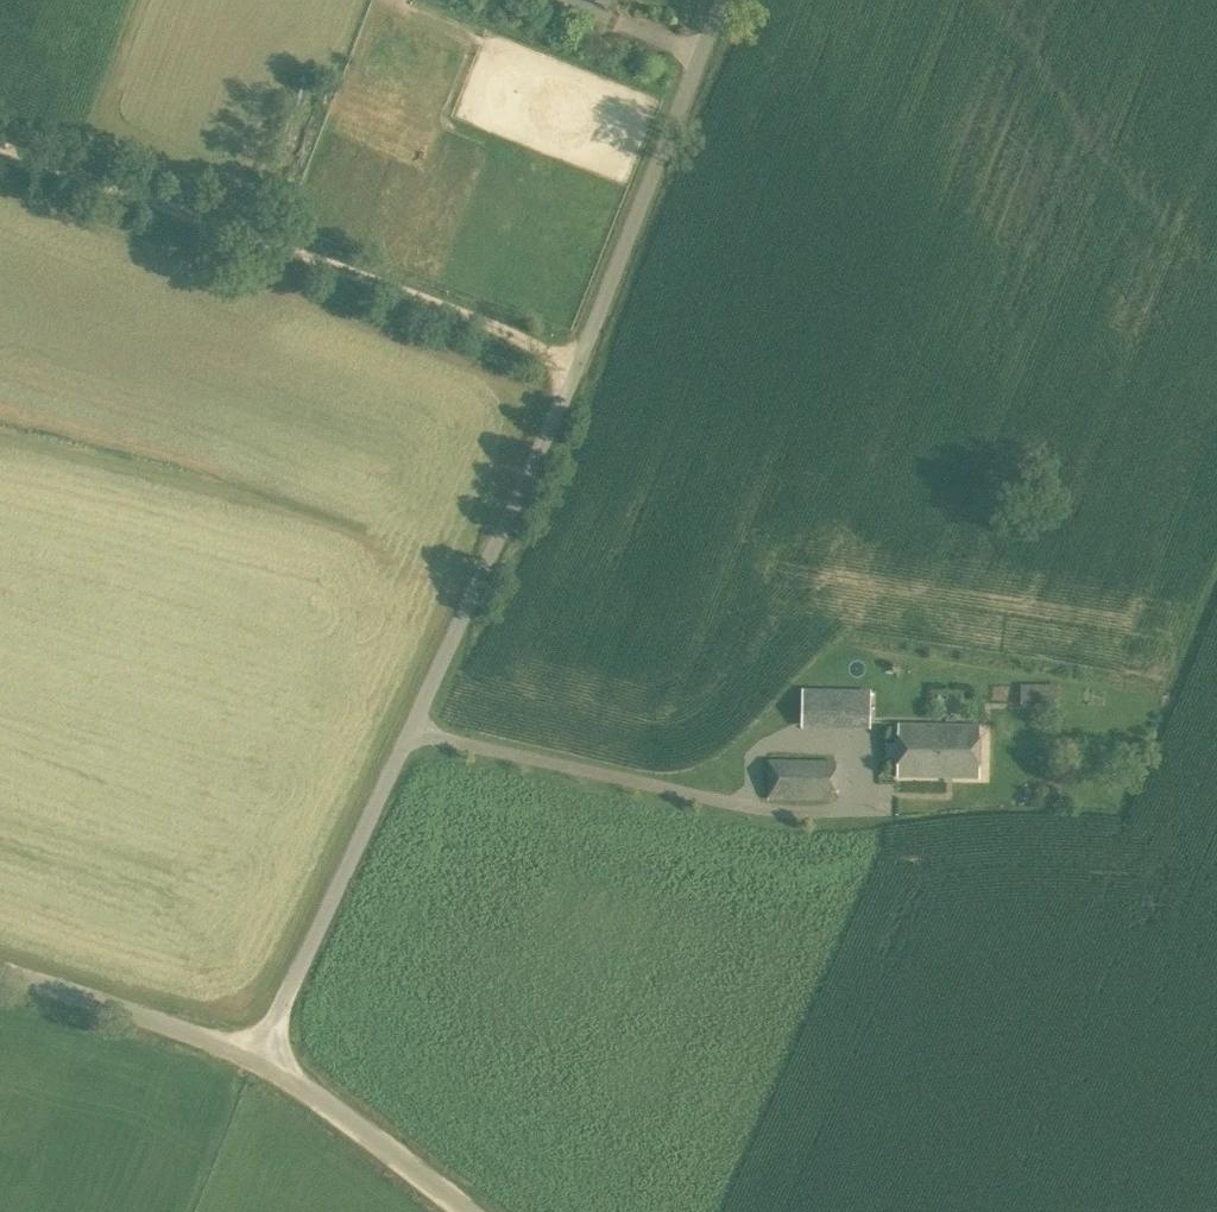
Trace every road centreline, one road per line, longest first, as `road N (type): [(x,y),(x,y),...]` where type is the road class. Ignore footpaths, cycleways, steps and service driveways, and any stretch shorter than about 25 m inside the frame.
road 1 (unclassified): [(258,1060),(577,362),(724,0)]
road 2 (track): [(0,146),(577,362)]
road 3 (unclassified): [(258,1060),(0,973)]
road 4 (unclassified): [(470,1211),(312,1091),(258,1060)]

